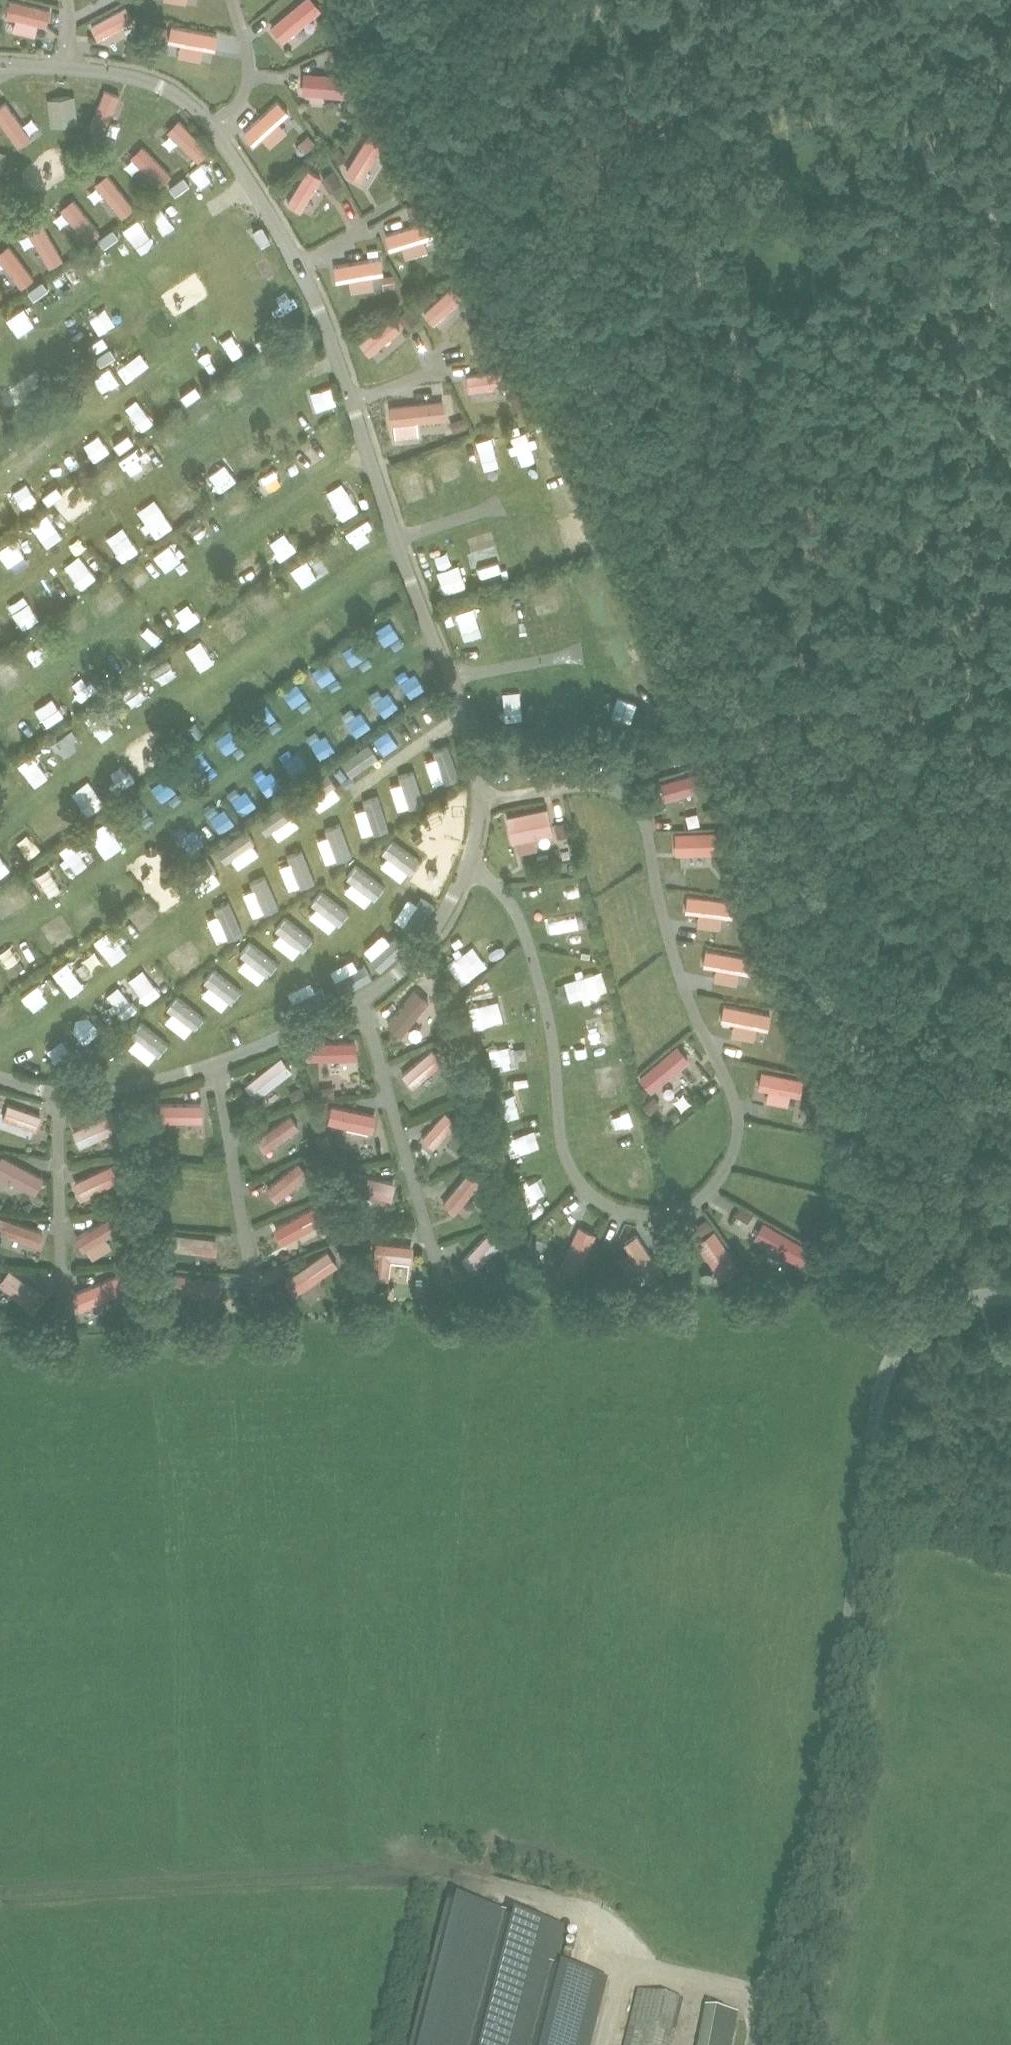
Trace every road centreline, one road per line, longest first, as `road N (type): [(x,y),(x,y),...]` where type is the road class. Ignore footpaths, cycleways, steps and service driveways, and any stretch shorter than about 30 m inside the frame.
road 1 (track): [(924,1321),(829,944),(773,783),(594,390),(432,119),(374,0)]
road 2 (unclassified): [(1010,1297),(968,1300),(934,1314),(908,1337),(885,1377),(841,1675),(757,2044)]
road 3 (track): [(531,279),(596,275),(662,237),(755,232),(817,193),(930,166),(981,201),(995,230),(990,326),(976,390),(979,413),(1010,467)]
road 4 (track): [(1010,535),(930,702),(908,711),(825,712),(791,735)]
road 5 (track): [(1010,1001),(917,1262)]

